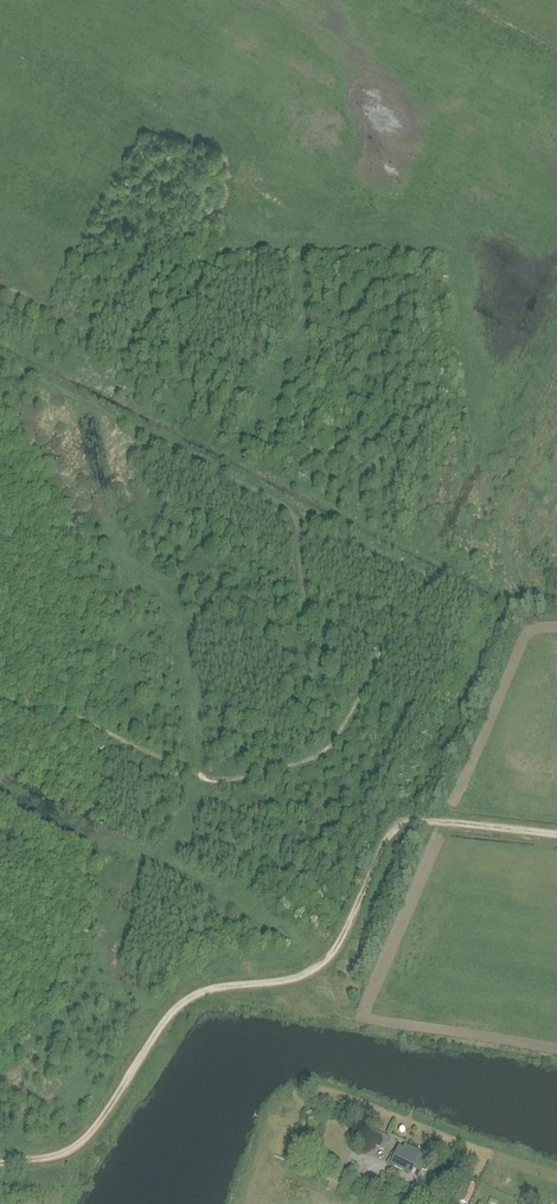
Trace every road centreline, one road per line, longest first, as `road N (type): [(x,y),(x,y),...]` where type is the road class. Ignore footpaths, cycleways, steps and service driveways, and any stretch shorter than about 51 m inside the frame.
road 1 (track): [(438,821),(413,821),(394,832),(324,963),(304,976),(197,994),(155,1036),(77,1146),(0,1166)]
road 2 (unclassified): [(556,835),(438,821)]

